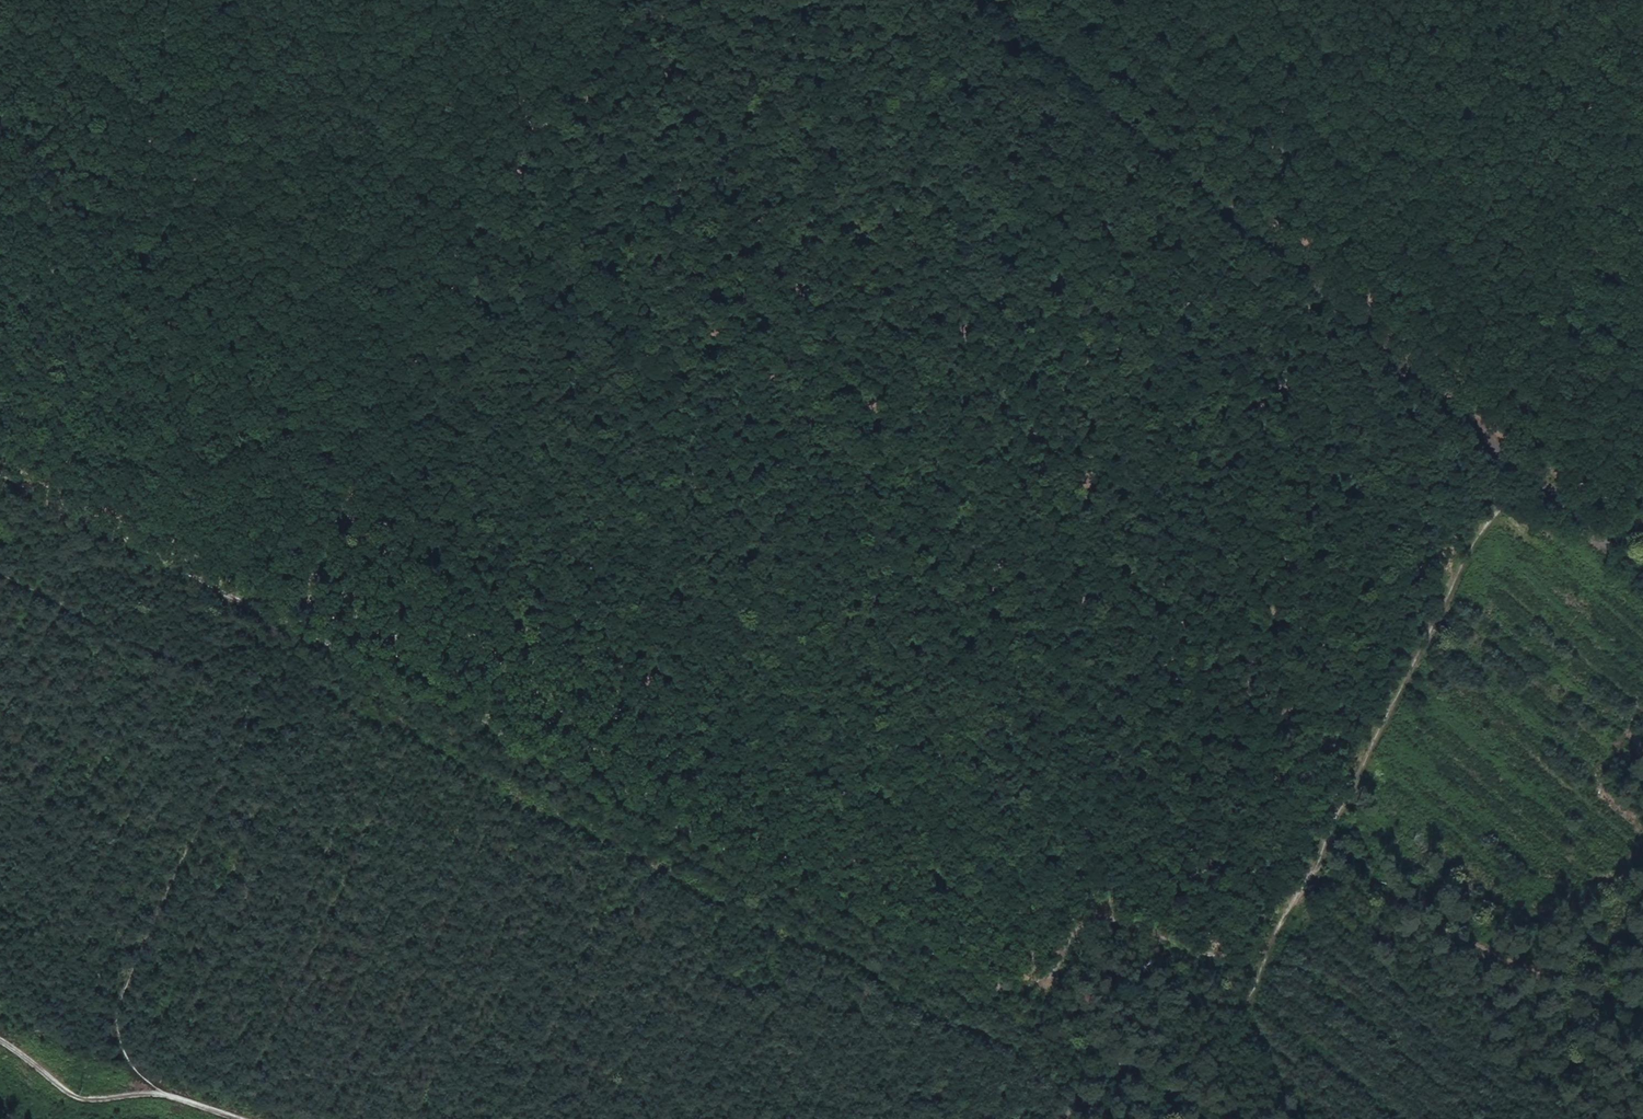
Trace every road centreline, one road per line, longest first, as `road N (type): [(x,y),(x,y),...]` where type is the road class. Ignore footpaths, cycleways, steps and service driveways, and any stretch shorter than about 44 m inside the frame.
road 1 (track): [(163,1095),(124,1056),(116,1009),(244,741),(245,703),(202,668),(0,569)]
road 2 (track): [(236,1118),(163,1095),(69,1095),(0,1041)]

